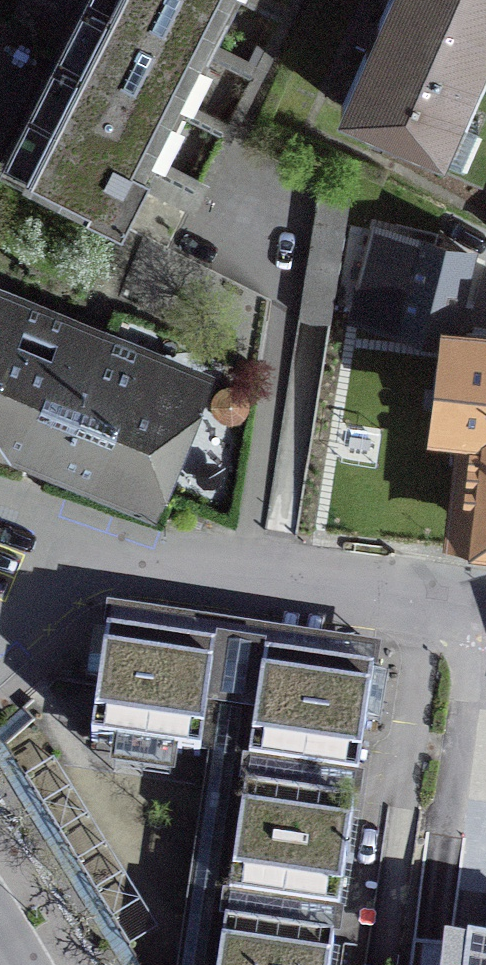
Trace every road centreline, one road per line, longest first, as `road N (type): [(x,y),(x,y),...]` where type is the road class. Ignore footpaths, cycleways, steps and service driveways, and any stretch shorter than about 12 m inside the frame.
road 1 (residential): [(0,654),(16,638),(72,521),(335,580),(485,597)]

